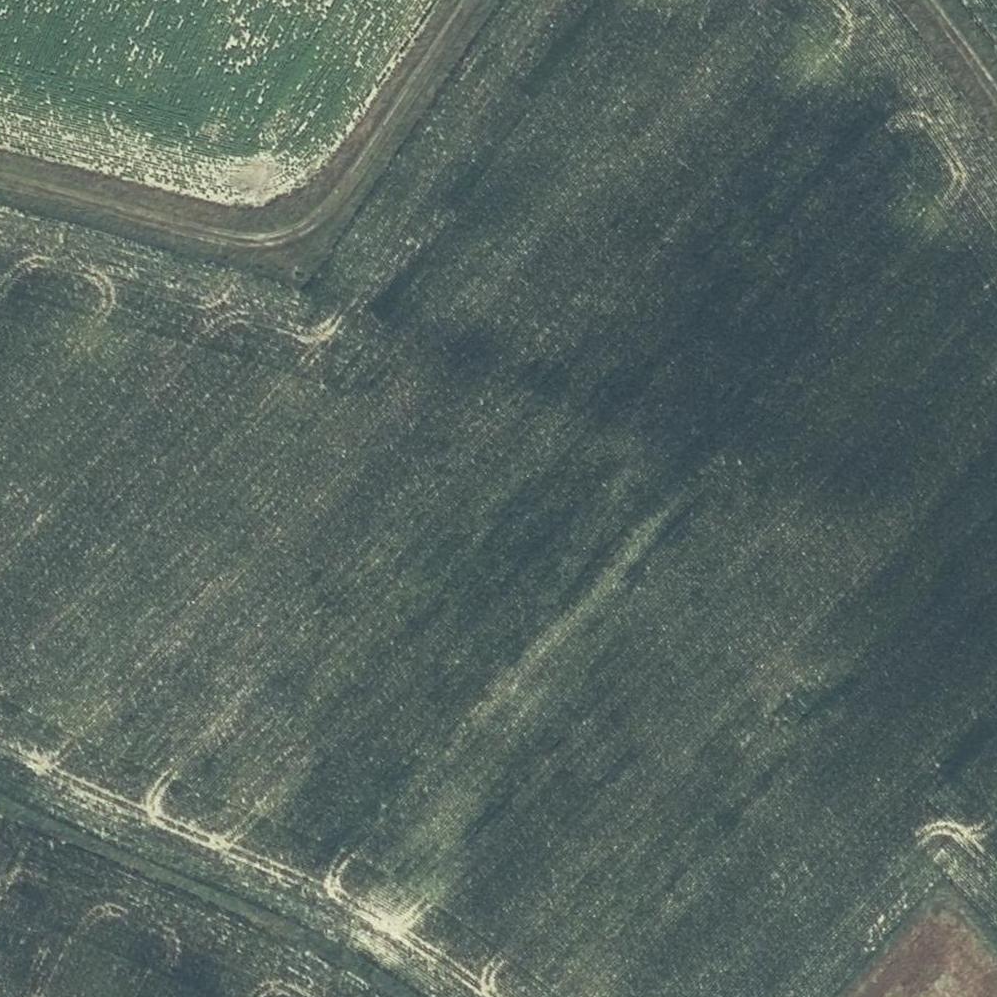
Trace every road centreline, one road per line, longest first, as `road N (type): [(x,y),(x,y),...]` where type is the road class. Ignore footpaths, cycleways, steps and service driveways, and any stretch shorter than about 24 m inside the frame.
road 1 (track): [(469,0),(350,181),(276,236),(236,235),(0,170)]
road 2 (track): [(996,110),(918,0)]

